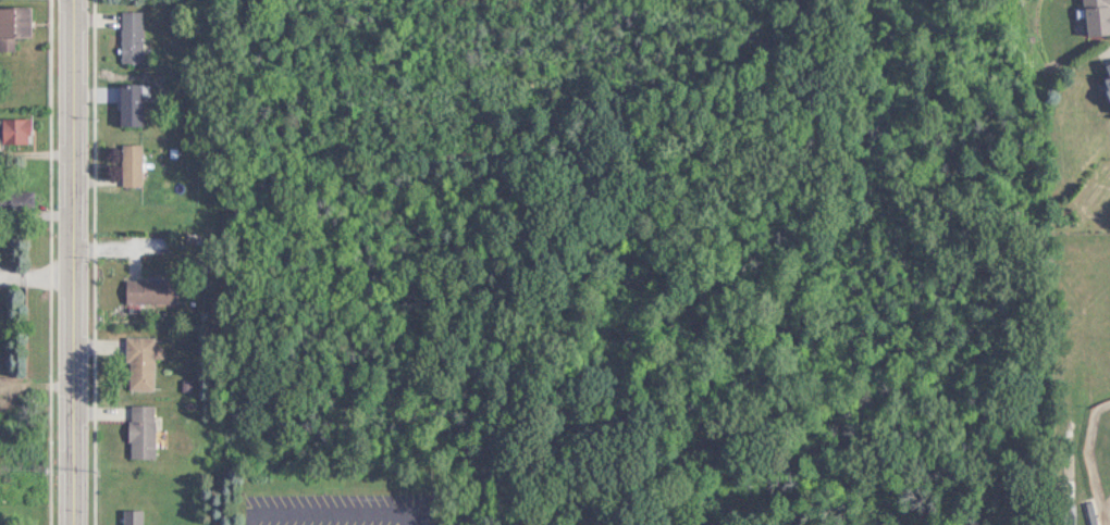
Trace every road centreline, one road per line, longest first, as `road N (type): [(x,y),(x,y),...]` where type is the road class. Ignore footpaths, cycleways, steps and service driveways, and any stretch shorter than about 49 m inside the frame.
road 1 (tertiary): [(72,524),(73,0)]

